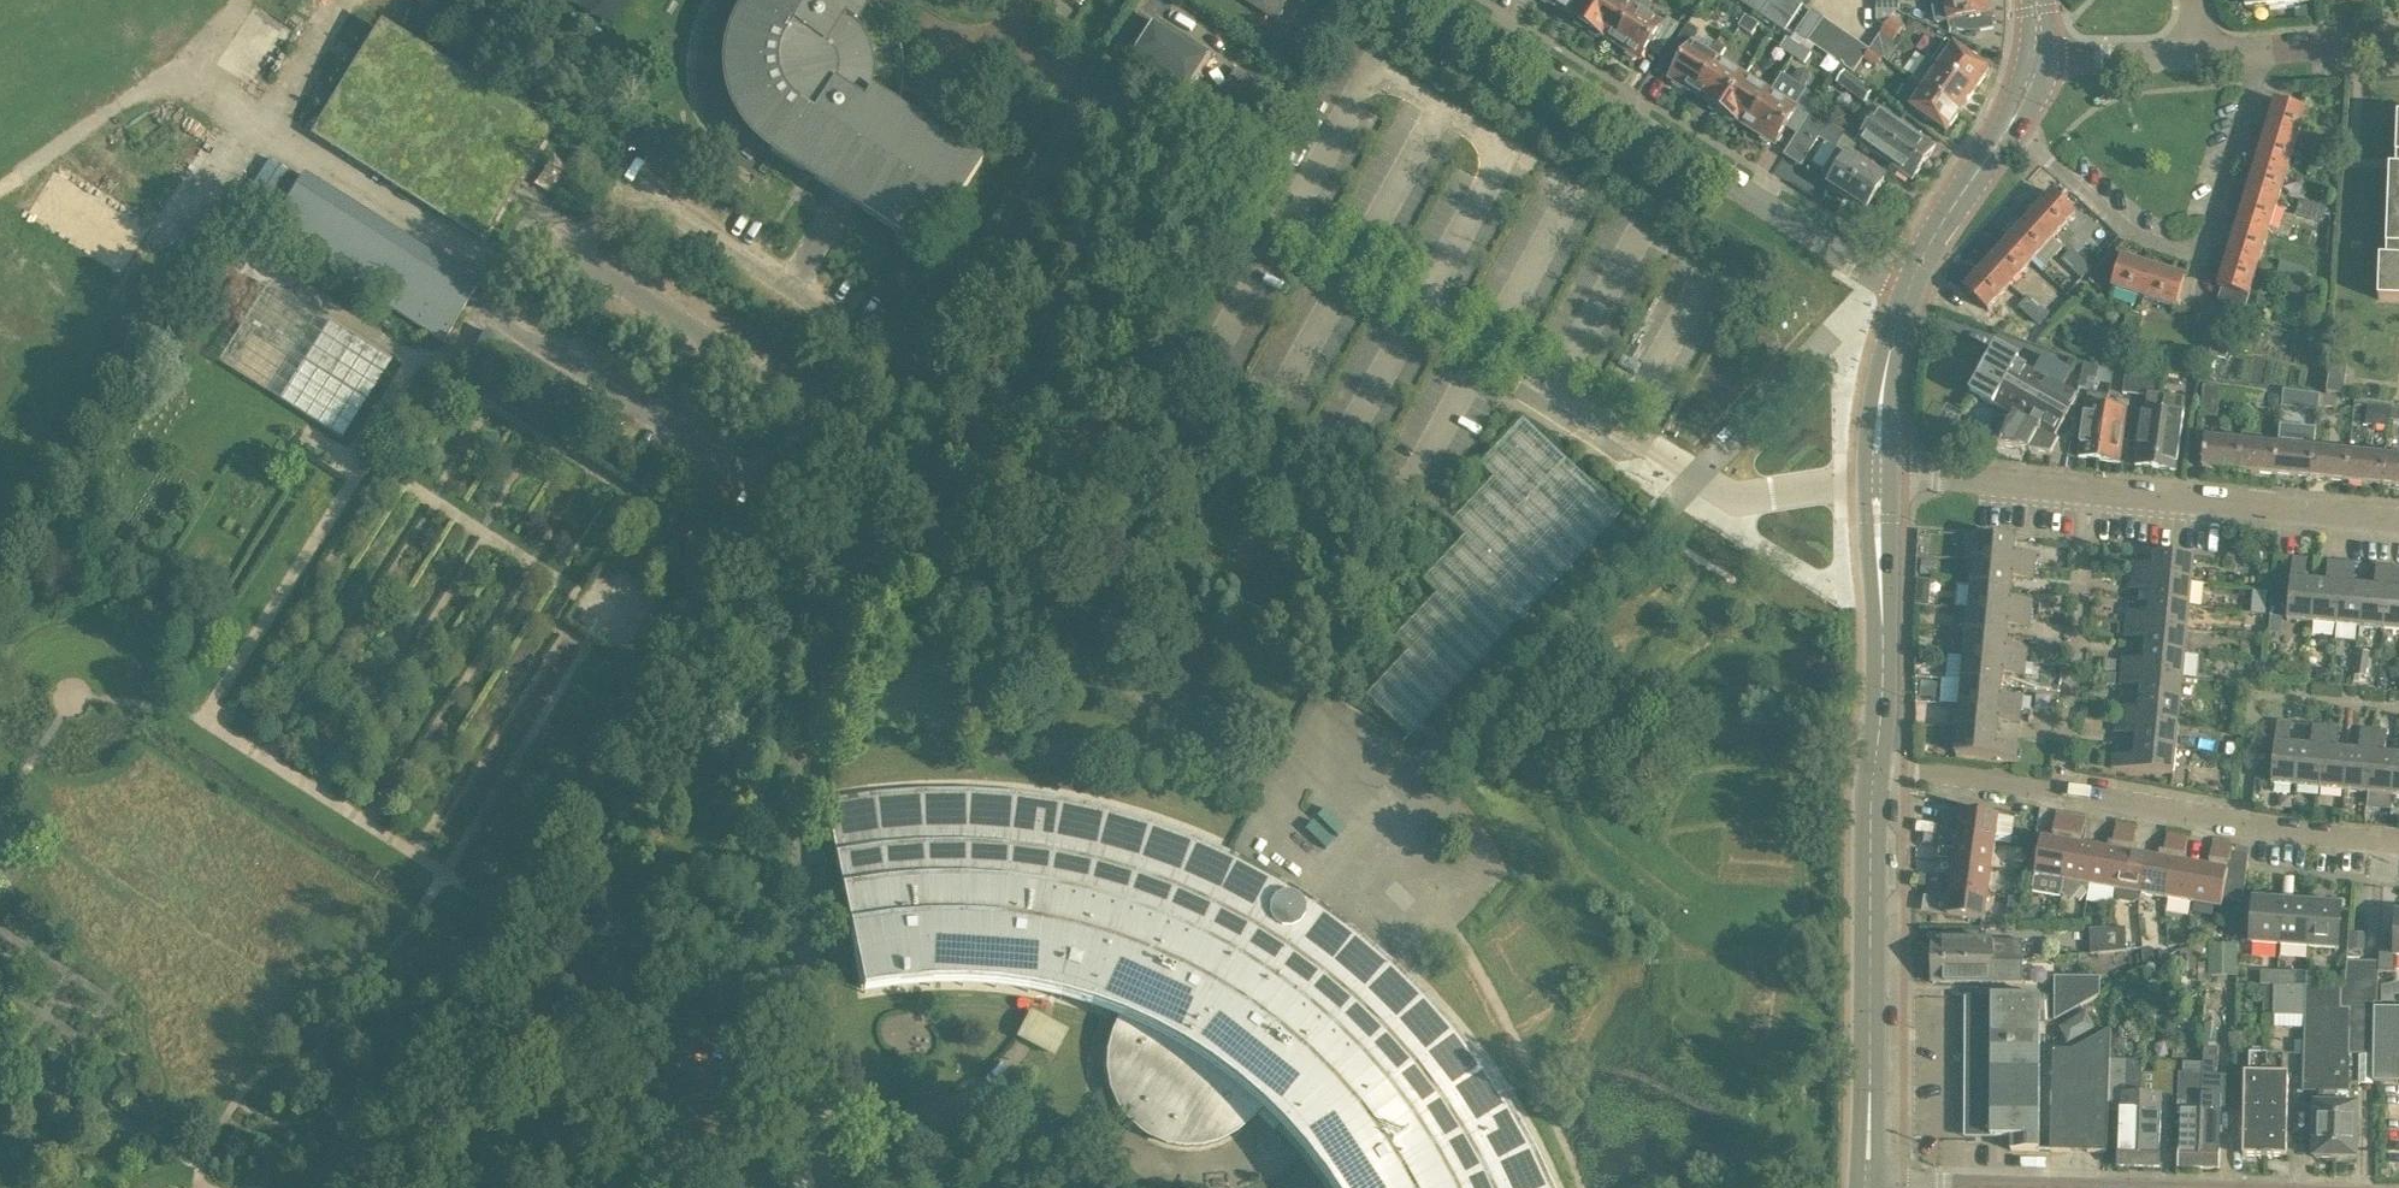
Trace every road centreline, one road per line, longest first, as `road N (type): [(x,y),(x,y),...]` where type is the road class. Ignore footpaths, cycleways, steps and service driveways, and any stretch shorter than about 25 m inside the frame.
road 1 (residential): [(1912,291),(1446,0)]
road 2 (residential): [(2398,521),(1906,476),(1882,482)]
road 3 (residential): [(2398,843),(1884,773)]
road 4 (residential): [(2254,49),(2209,230),(2196,250),(2164,248),(2131,232),(2014,124)]
road 5 (secondary): [(1878,1186),(1884,773)]
road 6 (secondary): [(1884,773),(1882,482)]
road 7 (secondary): [(1912,291),(1925,253),(2014,124)]
road 8 (secondary): [(1882,482),(1893,360),(1912,291)]
road 9 (residential): [(2037,57),(2191,49)]
road 10 (residential): [(2254,49),(2398,40)]
road 11 (residential): [(2008,1187),(1878,1186)]

